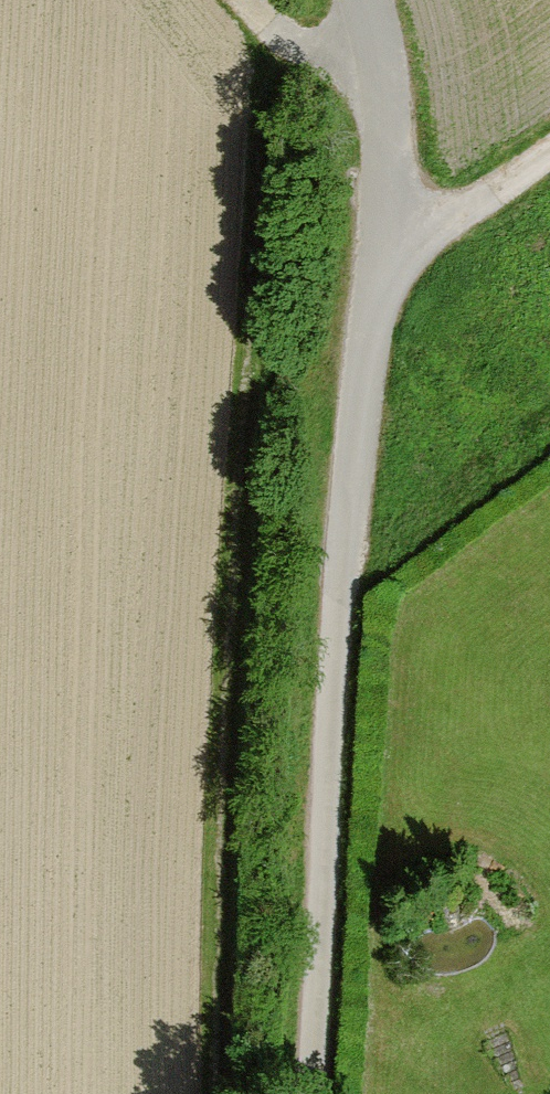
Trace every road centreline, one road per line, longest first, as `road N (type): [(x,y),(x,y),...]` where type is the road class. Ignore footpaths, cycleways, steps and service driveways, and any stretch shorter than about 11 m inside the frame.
road 1 (track): [(272,32),(224,676),(213,1071)]
road 2 (residential): [(312,1093),(379,227)]
road 3 (track): [(379,227),(462,211),(549,156)]
road 4 (track): [(384,73),(306,50),(243,16),(230,0)]

